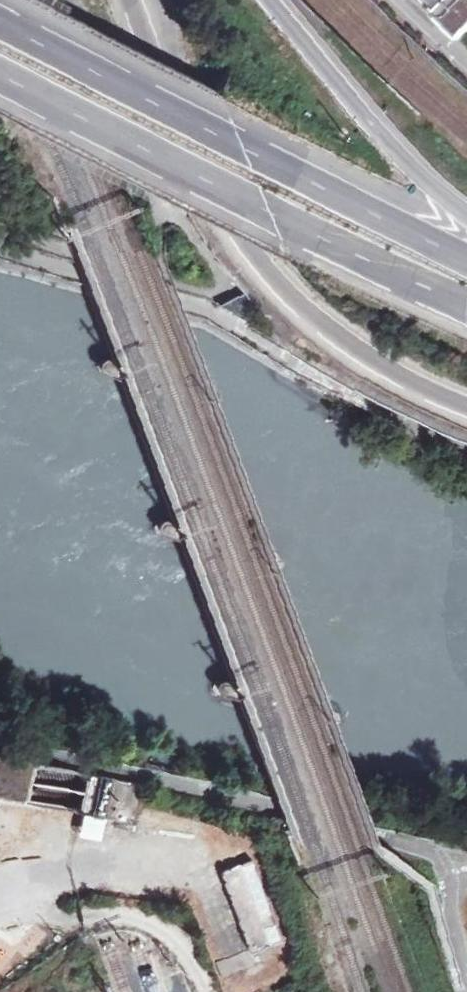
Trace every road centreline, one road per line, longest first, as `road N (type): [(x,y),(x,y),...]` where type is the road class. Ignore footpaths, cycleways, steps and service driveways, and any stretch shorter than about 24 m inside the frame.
road 1 (trunk): [(131,0),(182,136),(252,256),(339,340),(466,410)]
road 2 (trunk): [(466,257),(0,24)]
road 3 (trunk): [(0,78),(466,303)]
road 4 (trunk): [(466,215),(410,169),(270,0)]
road 5 (track): [(8,889),(178,864),(201,882),(216,919)]
road 6 (track): [(8,889),(78,914),(154,927),(185,954),(206,991)]
road 7 (unknown): [(70,874),(184,819)]

